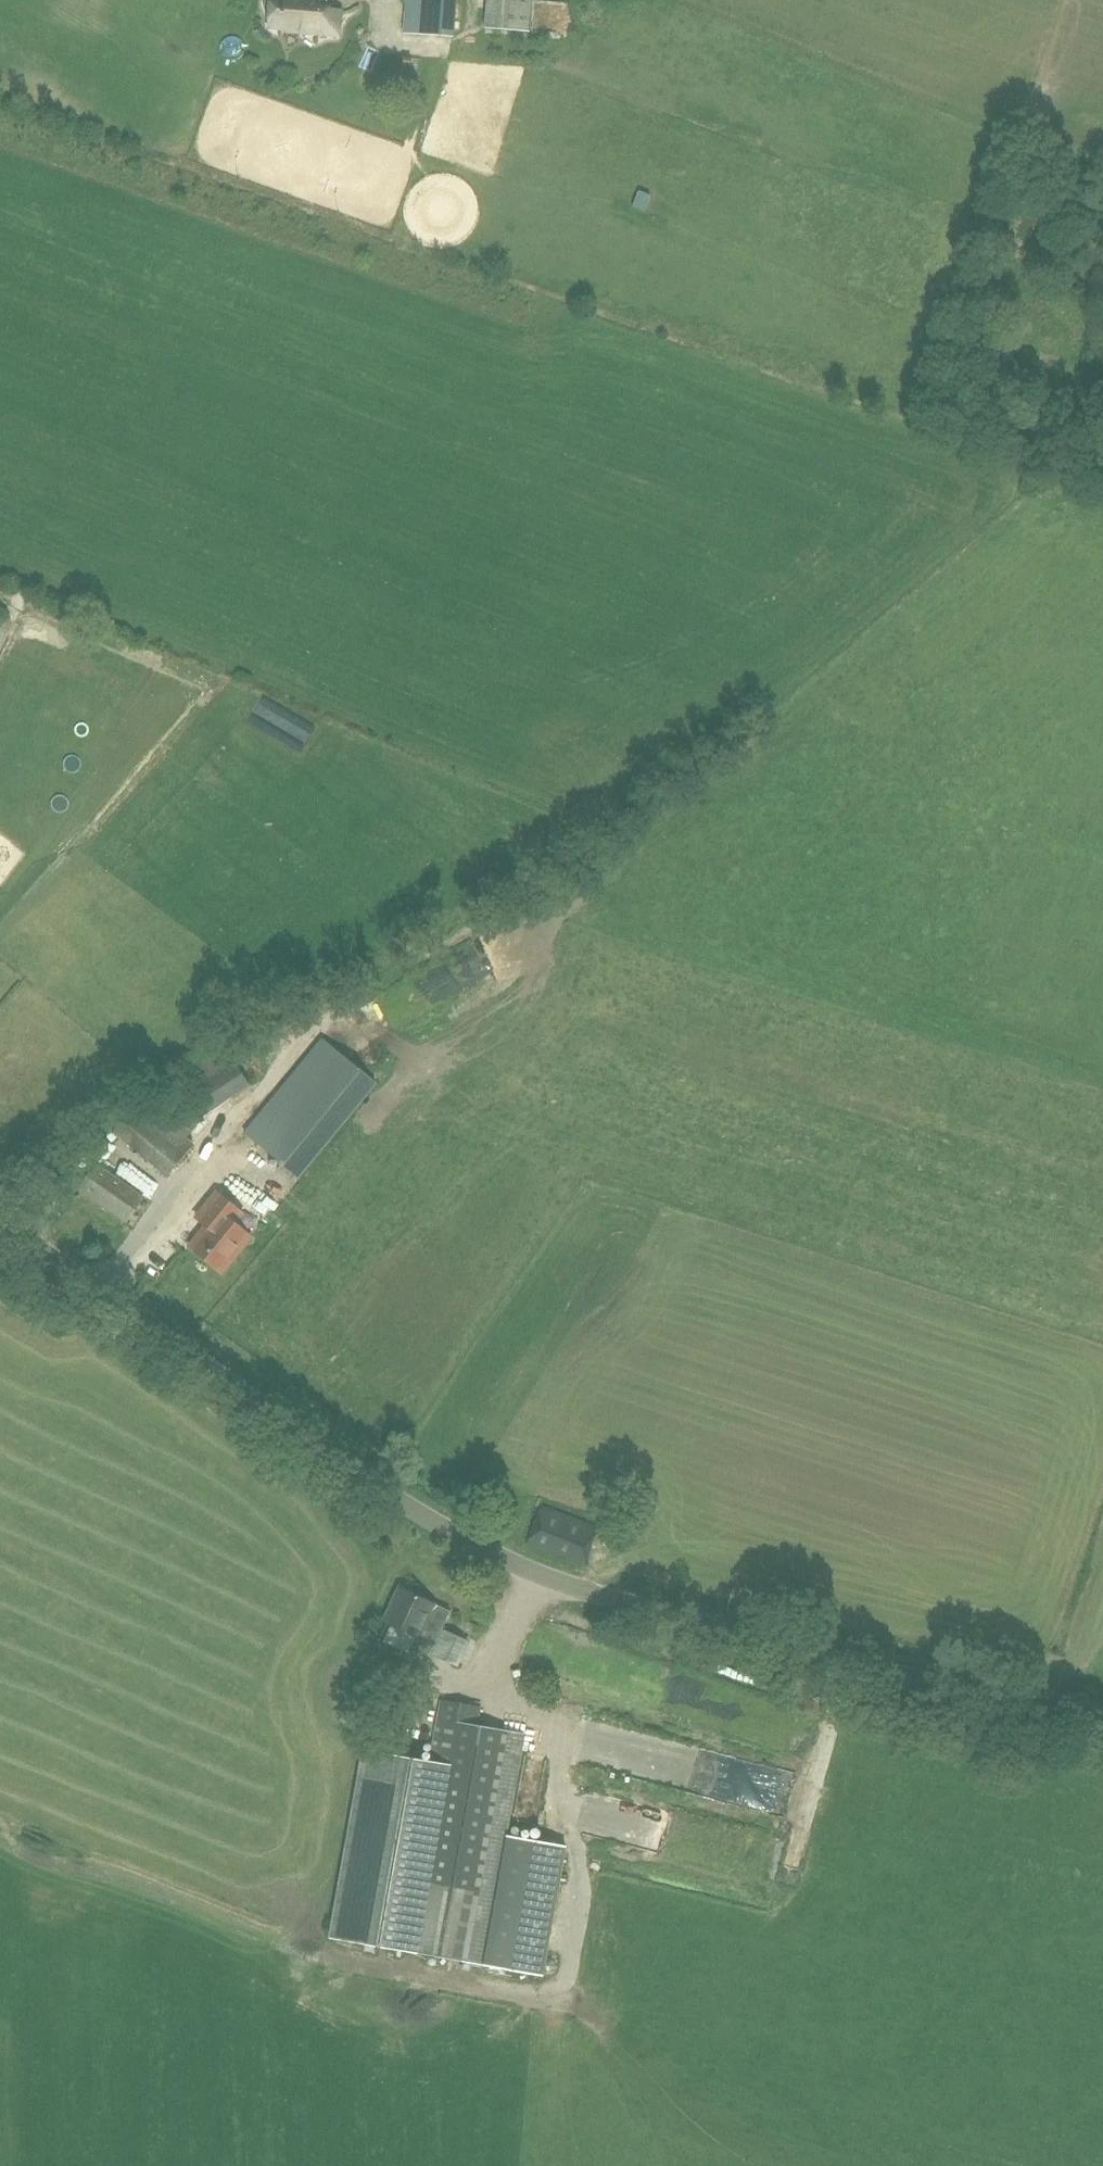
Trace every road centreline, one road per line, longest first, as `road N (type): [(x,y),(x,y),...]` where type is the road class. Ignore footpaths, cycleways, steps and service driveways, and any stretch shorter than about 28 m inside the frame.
road 1 (unclassified): [(0,1217),(414,1509),(490,1552),(572,1587),(1102,1724)]

